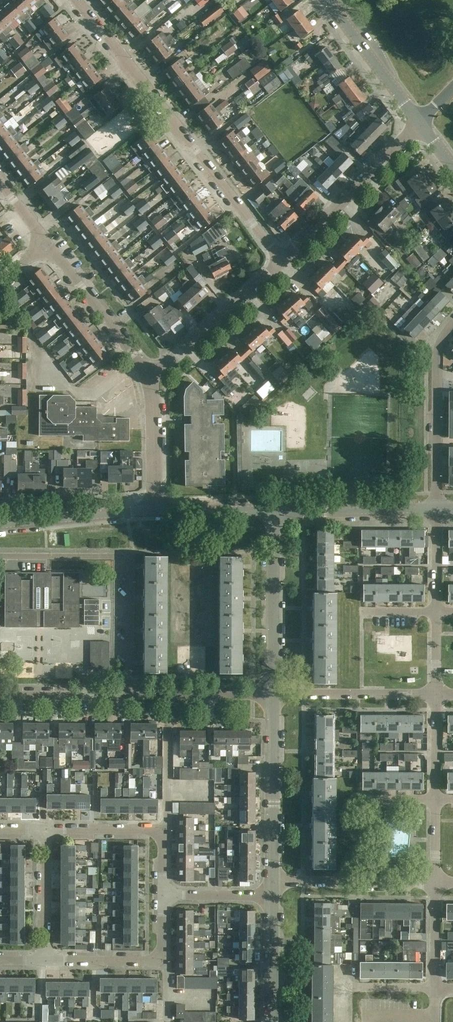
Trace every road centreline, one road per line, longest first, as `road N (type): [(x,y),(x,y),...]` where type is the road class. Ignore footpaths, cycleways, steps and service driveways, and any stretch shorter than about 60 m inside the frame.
road 1 (residential): [(282,260),(76,0)]
road 2 (residential): [(0,557),(129,558),(131,694)]
road 3 (residential): [(282,260),(421,123)]
road 4 (unclassified): [(272,882),(272,694)]
road 5 (unclassified): [(272,694),(270,509)]
road 6 (residential): [(436,507),(437,370),(452,326)]
road 7 (residential): [(150,379),(282,260)]
road 8 (unclassified): [(150,379),(46,244)]
road 9 (unclassified): [(270,509),(436,507)]
road 10 (residential): [(435,883),(272,882)]
road 11 (residential): [(272,694),(435,695)]
road 12 (unclassified): [(0,528),(155,509)]
road 13 (tertiary): [(421,123),(325,0)]
road 14 (residential): [(167,694),(162,831)]
road 15 (residential): [(0,693),(131,694)]
road 16 (unclassified): [(155,509),(150,379)]
road 17 (residential): [(47,959),(47,831)]
road 18 (unclassified): [(271,1021),(272,896)]

